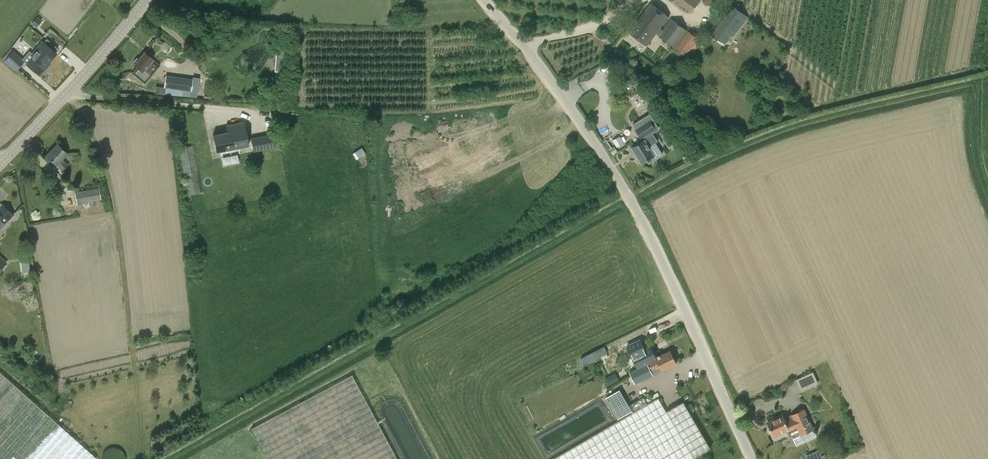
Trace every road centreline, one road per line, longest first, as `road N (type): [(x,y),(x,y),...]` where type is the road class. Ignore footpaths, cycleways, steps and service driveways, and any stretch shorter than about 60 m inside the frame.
road 1 (unclassified): [(753,458),(628,195),(551,80),(484,0)]
road 2 (tertiary): [(0,166),(146,0)]

